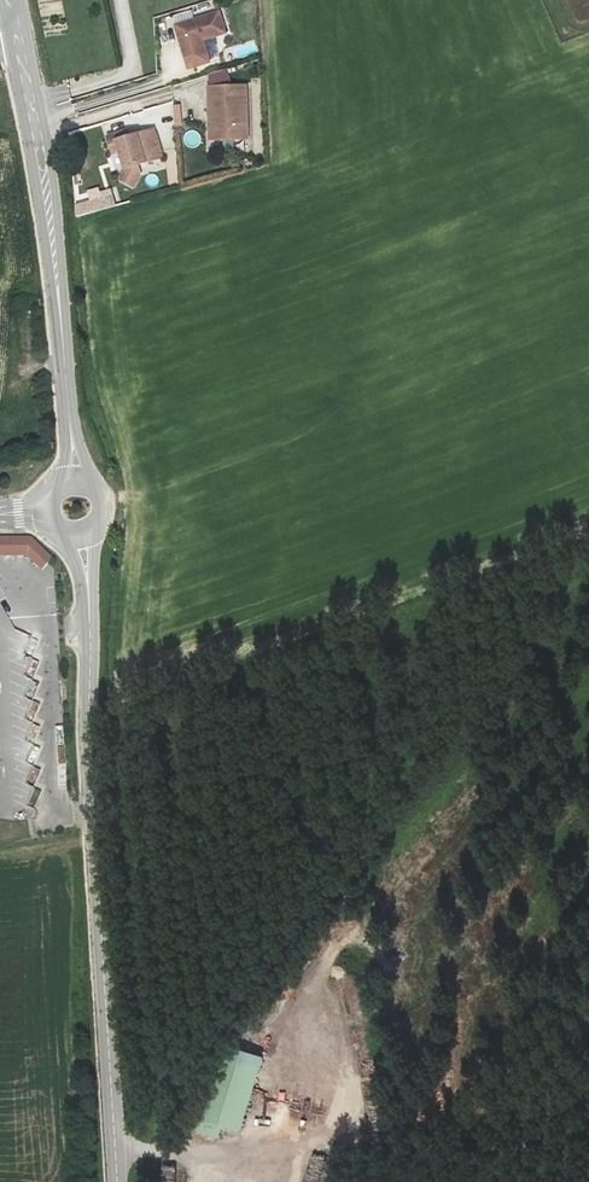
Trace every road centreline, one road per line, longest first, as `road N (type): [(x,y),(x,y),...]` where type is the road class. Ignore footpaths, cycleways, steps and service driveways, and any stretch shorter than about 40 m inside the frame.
road 1 (unclassified): [(81,533),(117,1181)]
road 2 (unclassified): [(11,0),(49,202),(75,483)]
road 3 (track): [(588,1102),(529,1124),(308,1151),(222,1156),(115,1146)]

